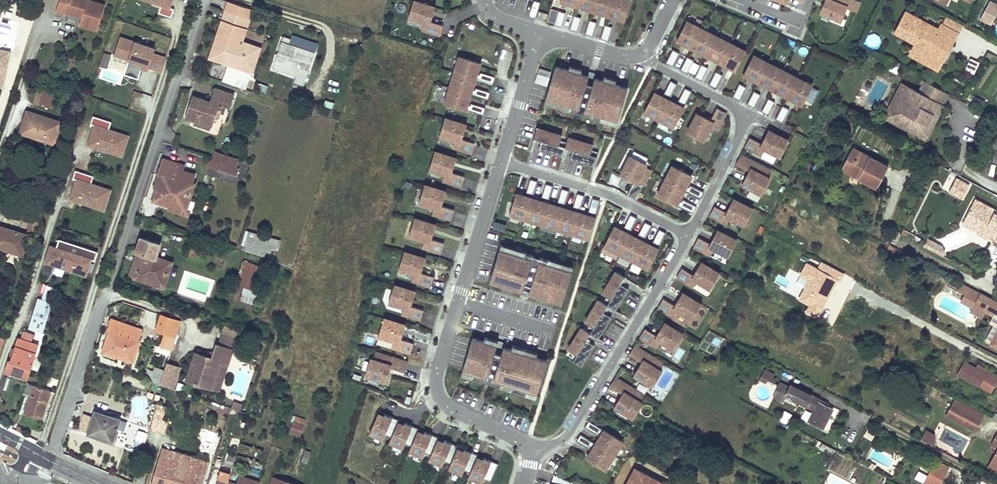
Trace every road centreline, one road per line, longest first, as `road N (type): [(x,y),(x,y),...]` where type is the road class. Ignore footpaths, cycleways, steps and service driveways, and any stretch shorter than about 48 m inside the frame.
road 1 (residential): [(49,461),(204,0)]
road 2 (residential): [(535,446),(444,406),(434,382),(502,160)]
road 3 (residential): [(535,446),(558,446),(688,237)]
road 4 (residential): [(688,237),(608,194),(502,160)]
road 5 (residential): [(688,237),(749,116)]
road 6 (residential): [(502,160),(538,36)]
road 7 (residential): [(749,116),(643,58)]

